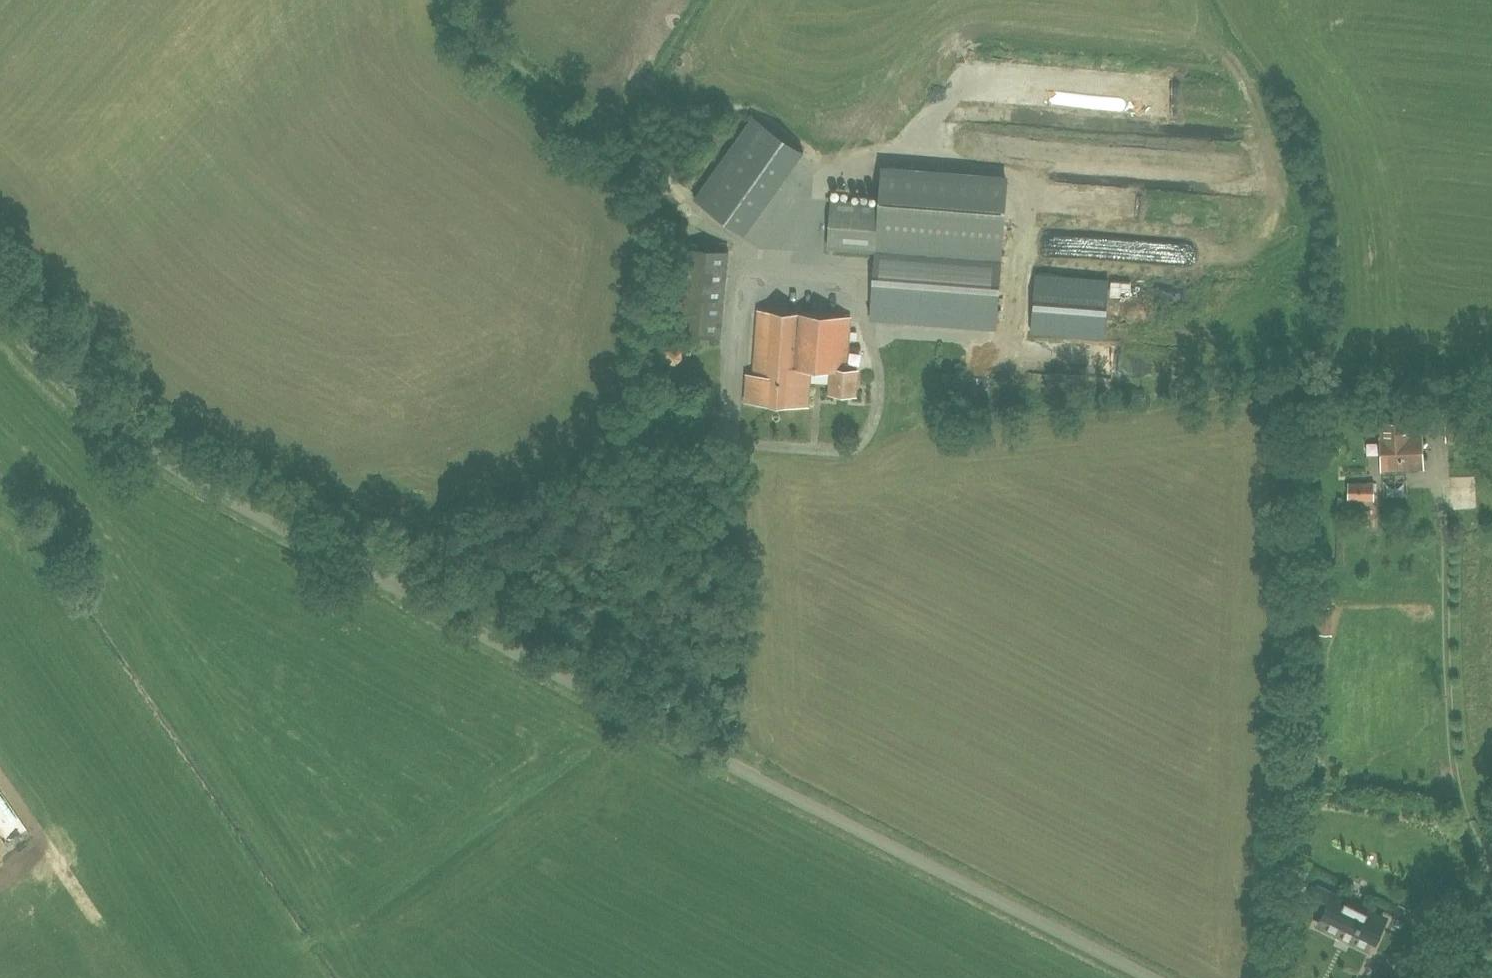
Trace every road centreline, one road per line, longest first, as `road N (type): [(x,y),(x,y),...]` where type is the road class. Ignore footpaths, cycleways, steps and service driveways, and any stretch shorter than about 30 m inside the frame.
road 1 (unclassified): [(1153,977),(498,641),(134,437),(0,297)]

